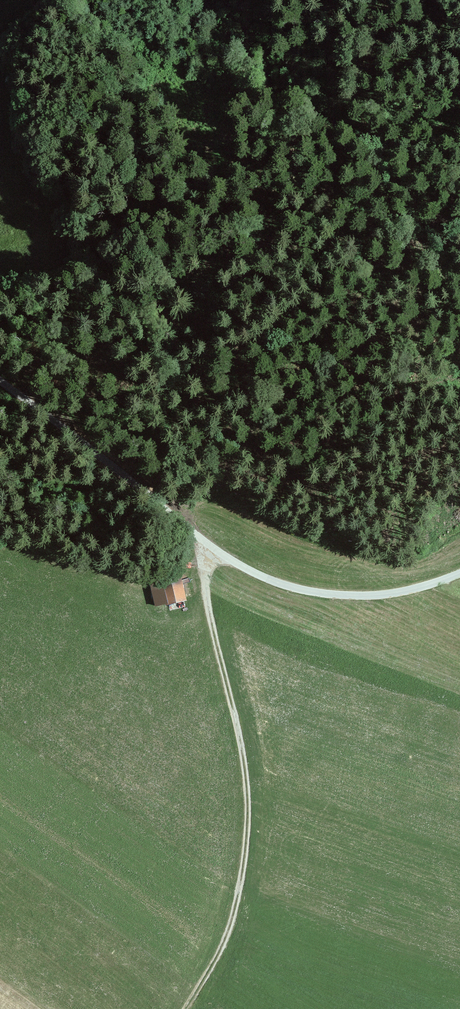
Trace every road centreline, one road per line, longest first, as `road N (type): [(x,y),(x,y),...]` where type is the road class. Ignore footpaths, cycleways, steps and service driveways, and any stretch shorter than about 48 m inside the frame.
road 1 (track): [(163,509),(226,273),(226,209),(195,105),(122,0)]
road 2 (unclassified): [(0,387),(225,557),(271,581),(322,594),(378,596),(459,571)]
road 3 (track): [(206,543),(210,618),(245,771),(246,845),(228,934),(187,1008)]

